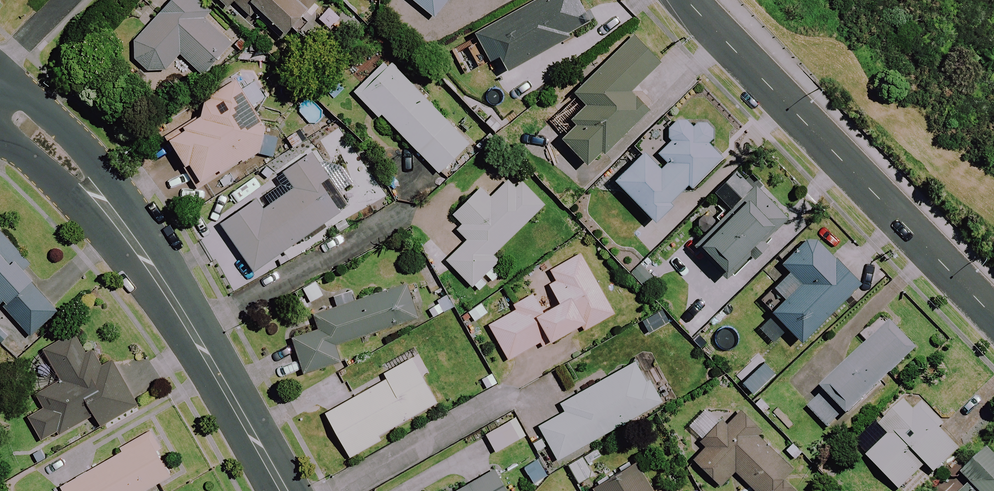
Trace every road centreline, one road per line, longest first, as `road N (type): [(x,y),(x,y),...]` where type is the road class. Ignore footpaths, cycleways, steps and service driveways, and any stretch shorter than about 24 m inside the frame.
road 1 (tertiary): [(0,98),(69,160),(281,490)]
road 2 (unclassified): [(687,0),(993,317)]

